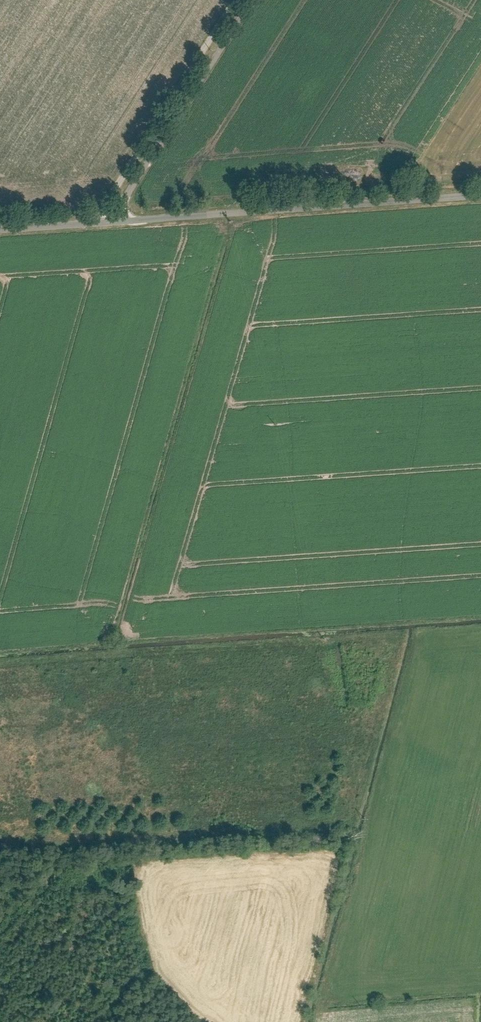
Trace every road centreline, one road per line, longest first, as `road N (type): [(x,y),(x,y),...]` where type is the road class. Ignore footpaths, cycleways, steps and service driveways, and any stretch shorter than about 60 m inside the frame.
road 1 (unclassified): [(0,227),(480,195)]

